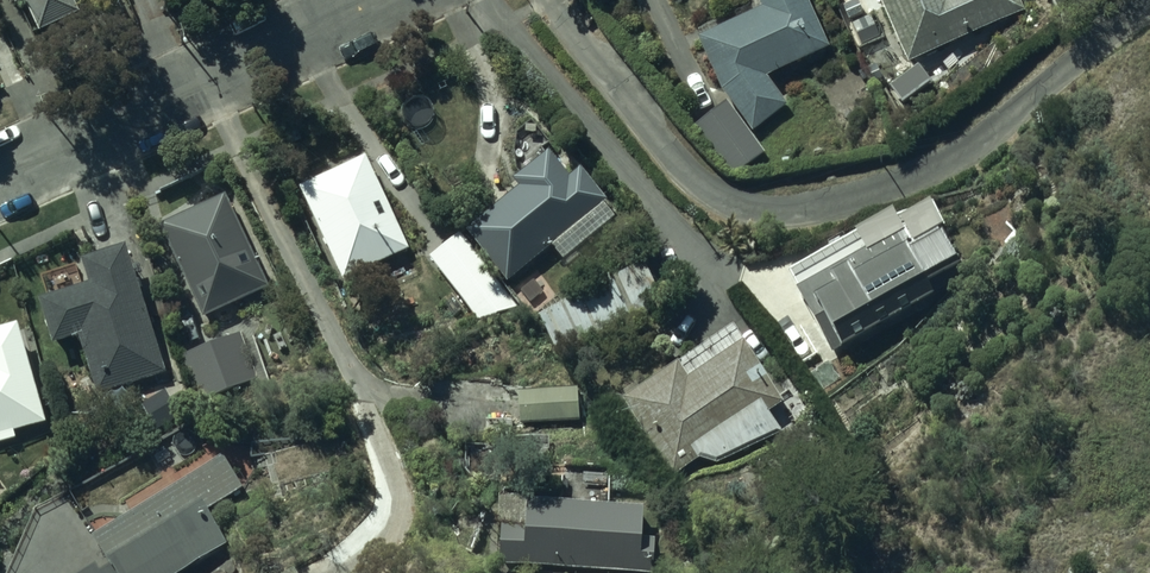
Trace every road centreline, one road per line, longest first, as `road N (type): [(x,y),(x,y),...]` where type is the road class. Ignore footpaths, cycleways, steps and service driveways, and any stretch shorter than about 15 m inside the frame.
road 1 (residential): [(386,0),(0,180)]

